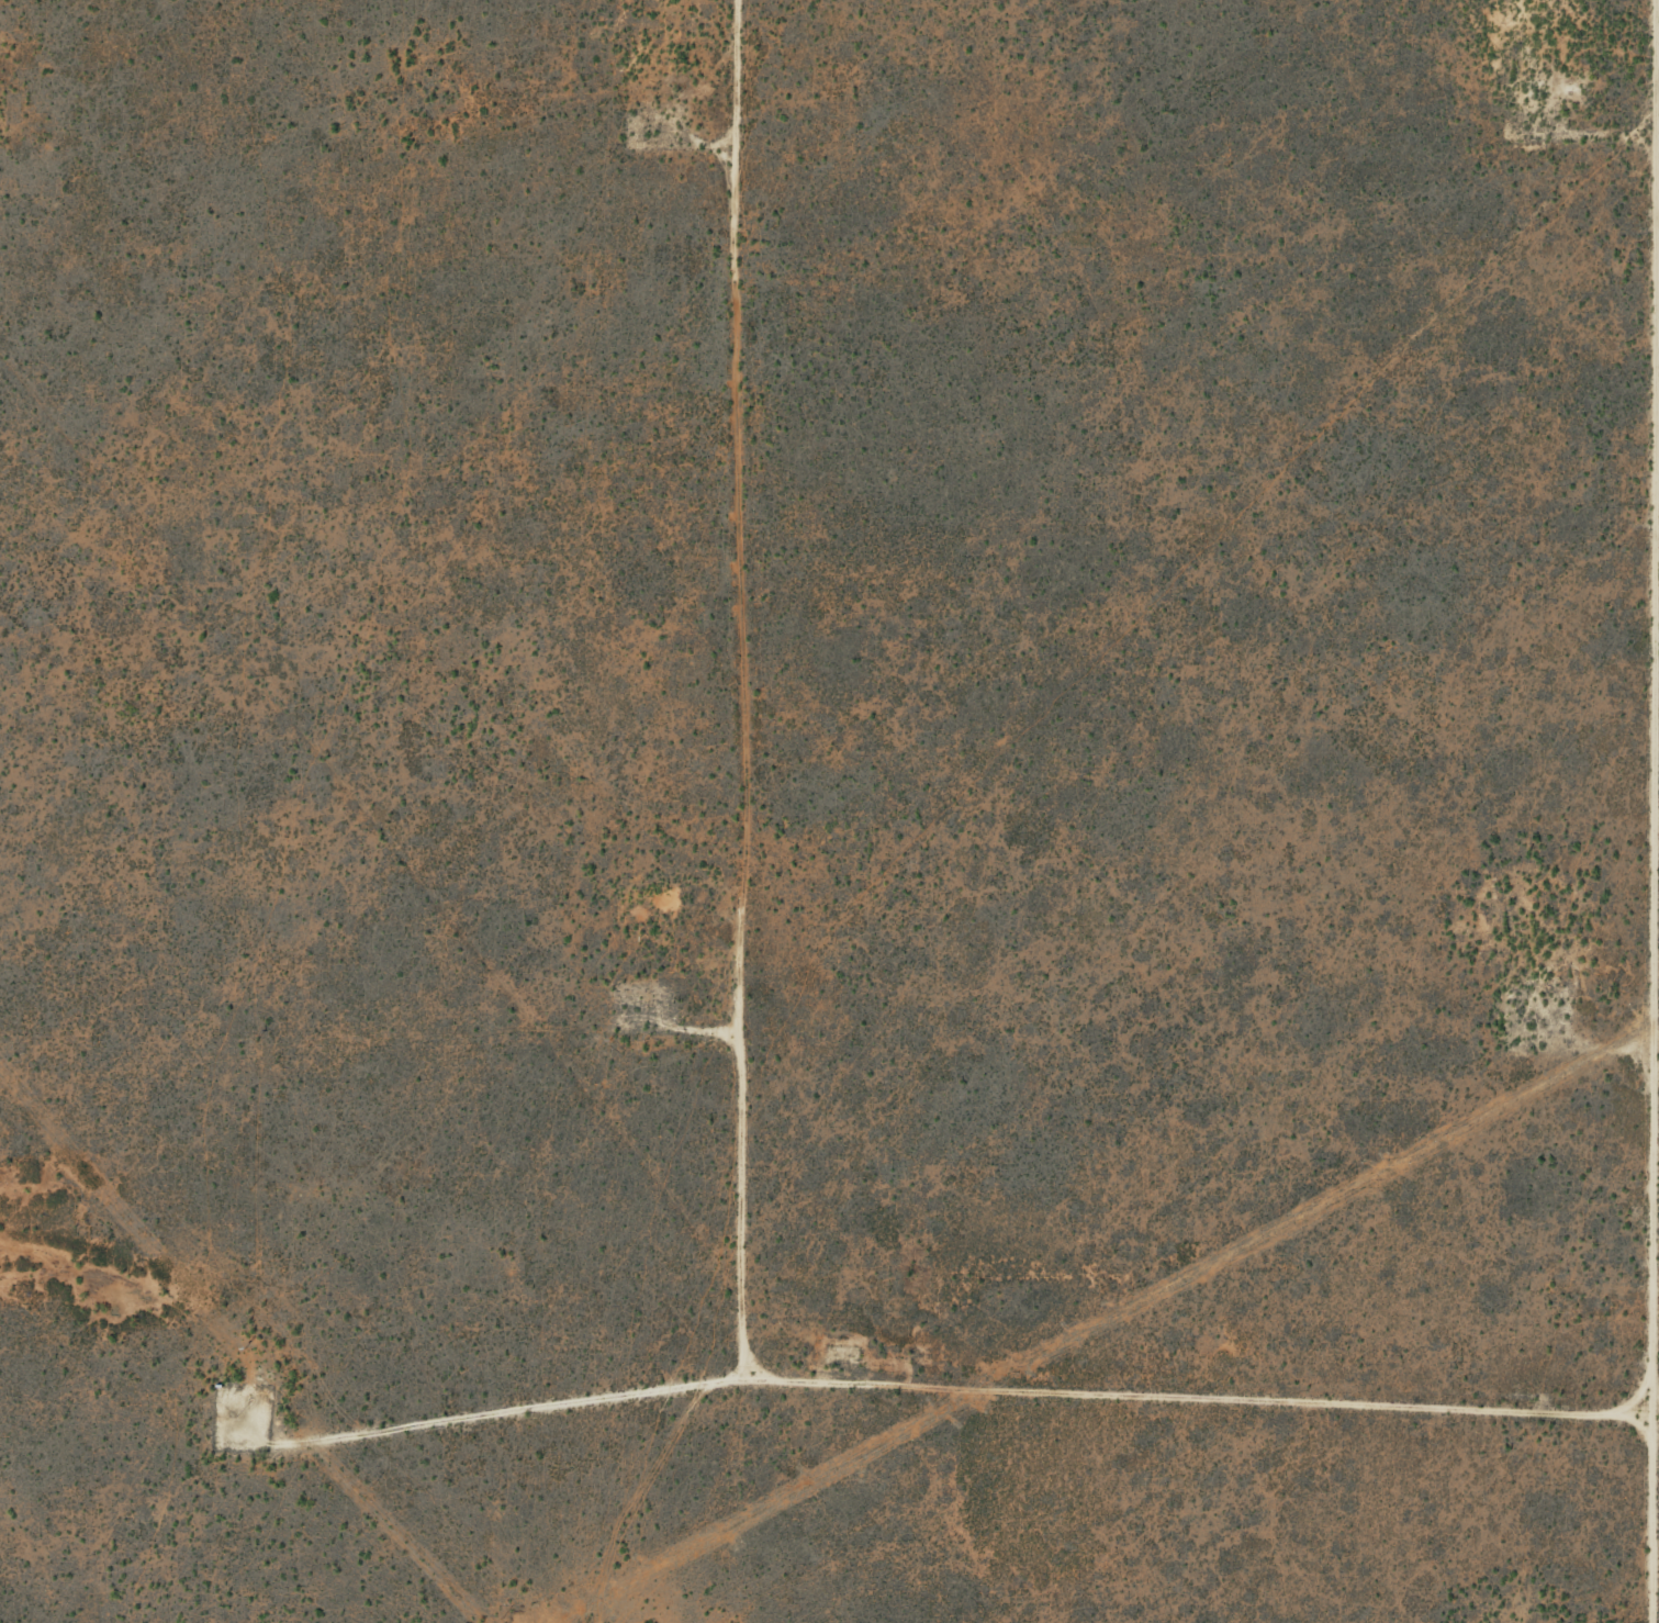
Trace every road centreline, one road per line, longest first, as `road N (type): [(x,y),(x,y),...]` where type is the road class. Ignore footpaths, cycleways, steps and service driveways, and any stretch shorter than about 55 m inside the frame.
road 1 (track): [(750,0),(793,1345),(809,1363),(1658,1401)]

